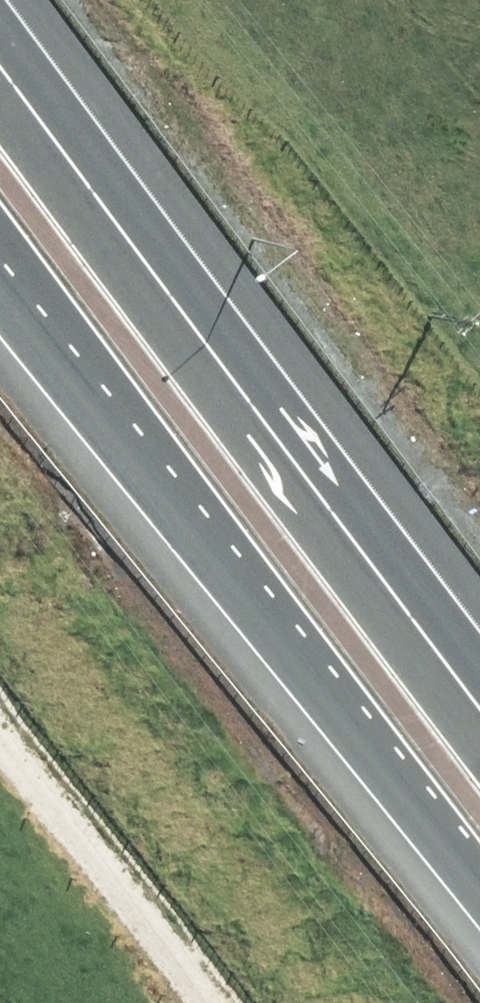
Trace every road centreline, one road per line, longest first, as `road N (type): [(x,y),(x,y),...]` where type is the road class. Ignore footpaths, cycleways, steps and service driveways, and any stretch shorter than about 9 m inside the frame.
road 1 (trunk): [(0,31),(479,665)]
road 2 (trunk): [(479,872),(0,264)]

